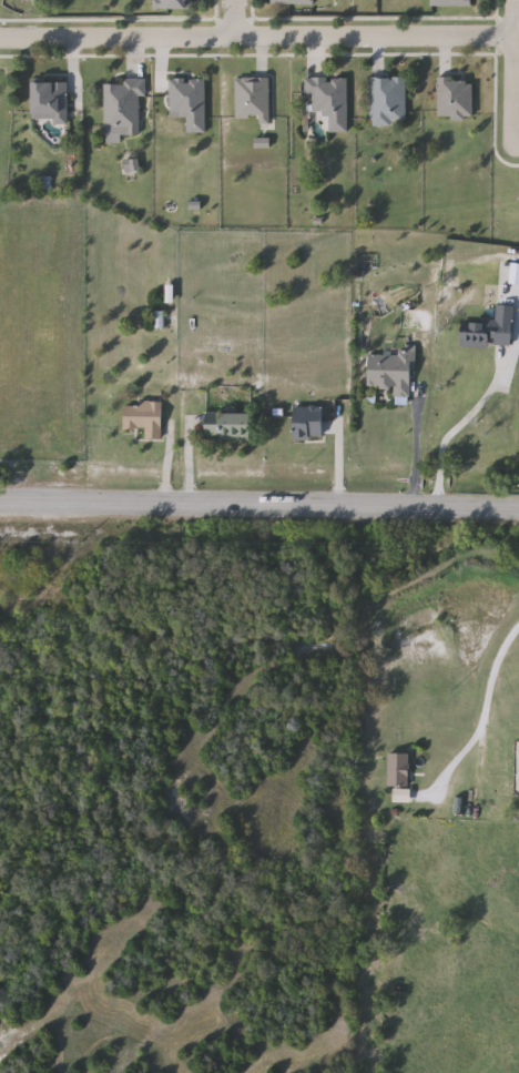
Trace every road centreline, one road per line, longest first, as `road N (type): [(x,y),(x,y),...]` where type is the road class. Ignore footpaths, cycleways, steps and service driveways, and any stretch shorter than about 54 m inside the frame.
road 1 (secondary): [(518,513),(0,503)]
road 2 (residential): [(0,39),(511,38)]
road 3 (residential): [(512,149),(512,0)]

